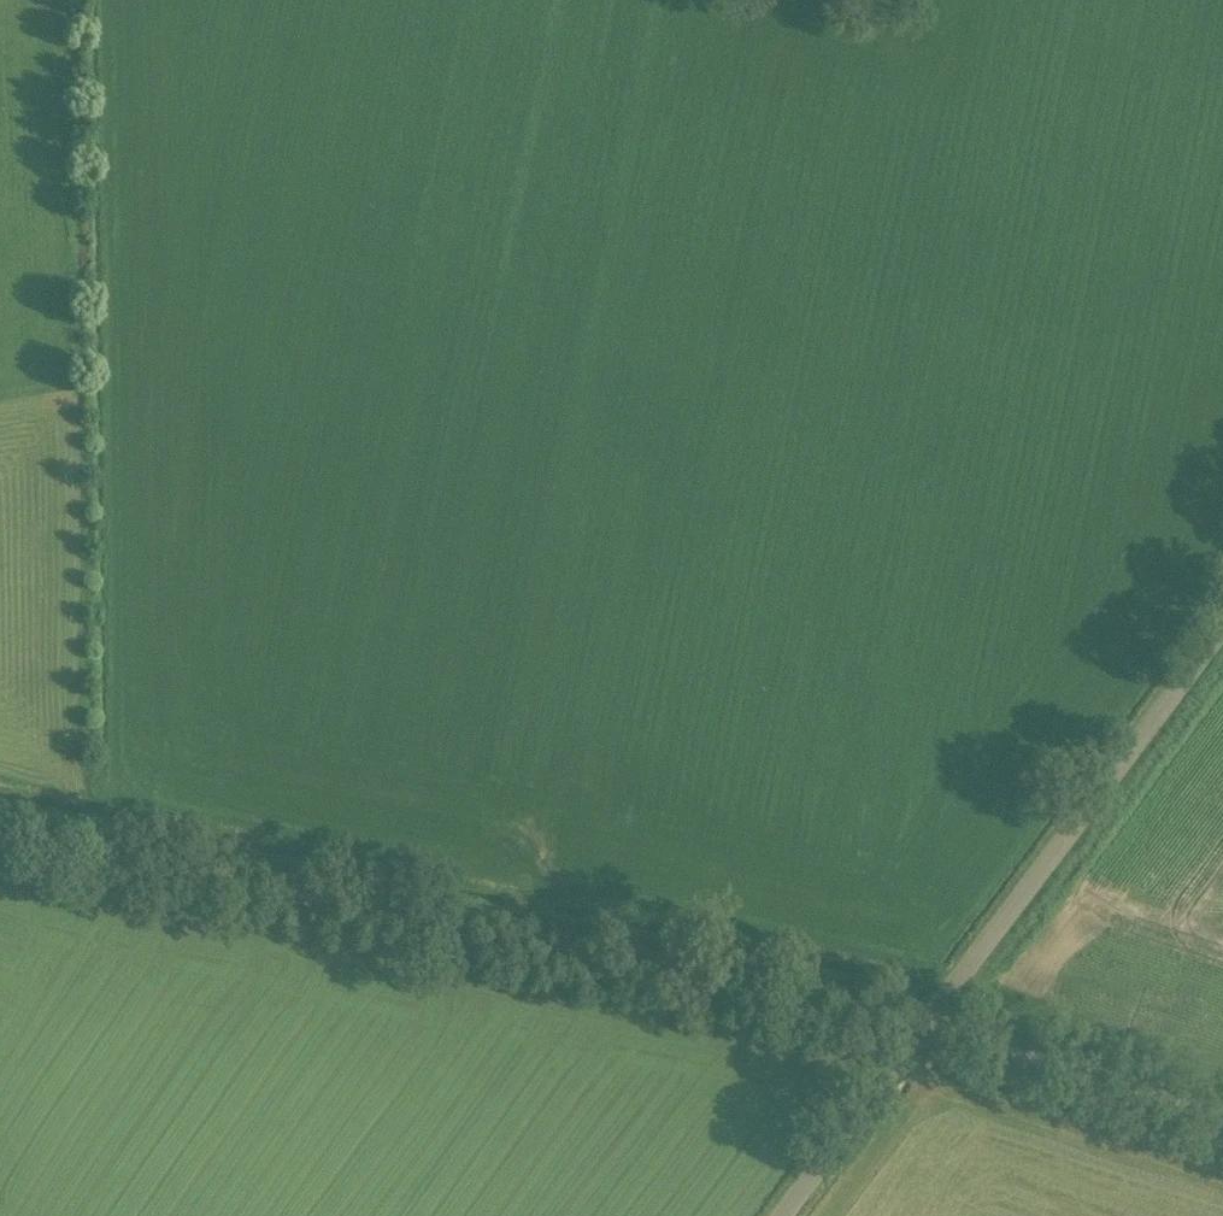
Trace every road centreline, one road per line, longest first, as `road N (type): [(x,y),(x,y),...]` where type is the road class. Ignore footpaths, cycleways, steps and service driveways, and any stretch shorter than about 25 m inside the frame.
road 1 (track): [(925,1025),(0,835)]
road 2 (unclassified): [(925,1025),(1222,628)]
road 3 (unclassified): [(1222,1119),(925,1025)]
road 4 (unclassified): [(782,1215),(925,1025)]

